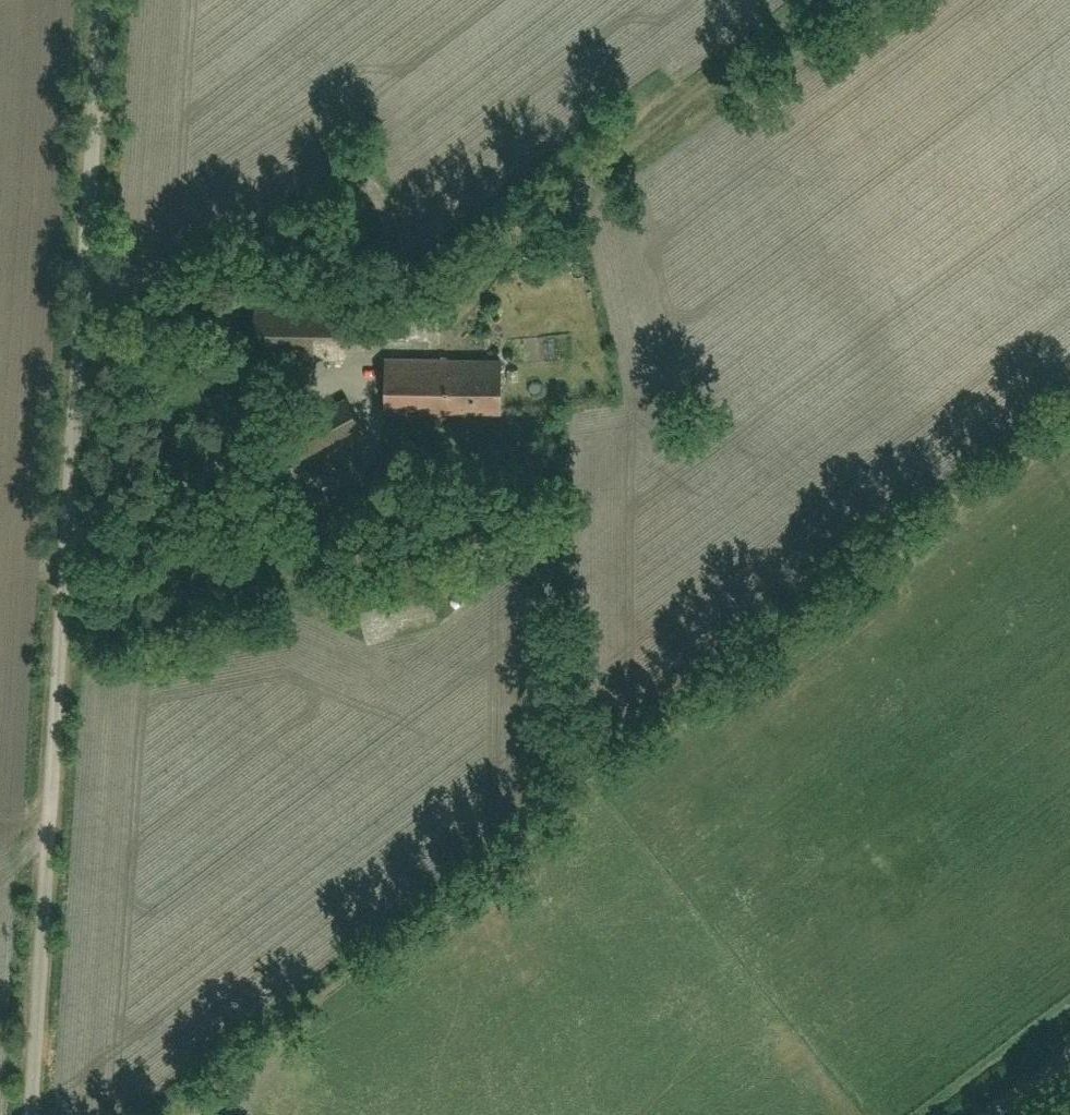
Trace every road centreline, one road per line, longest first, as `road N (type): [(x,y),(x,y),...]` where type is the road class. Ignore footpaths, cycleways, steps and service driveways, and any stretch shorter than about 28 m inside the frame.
road 1 (residential): [(103,0),(33,1114)]

